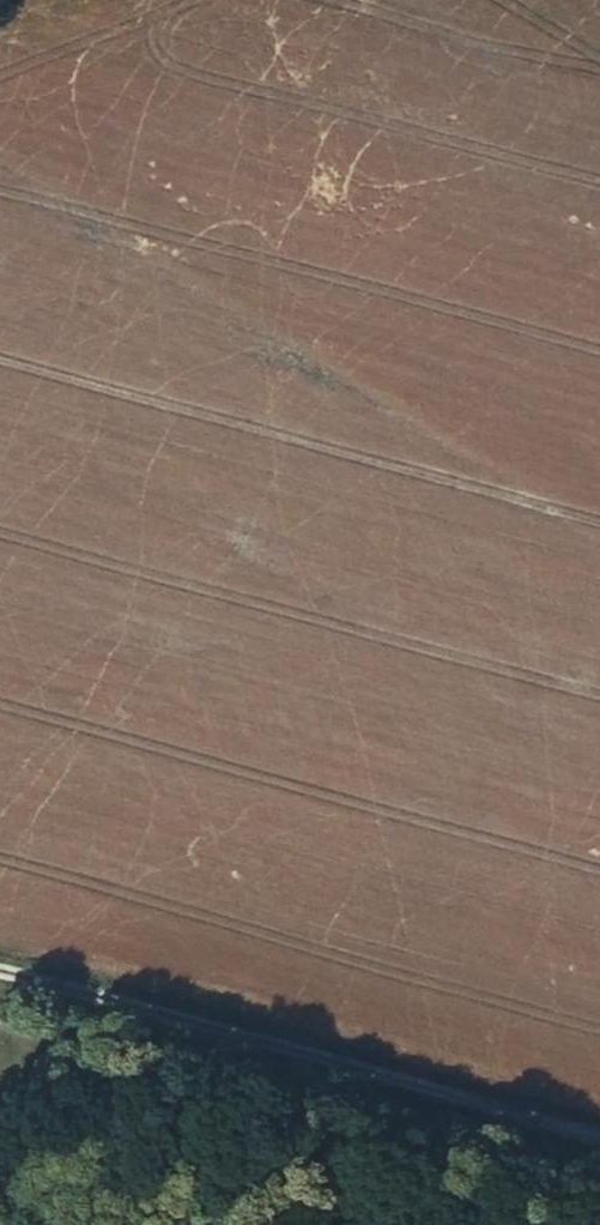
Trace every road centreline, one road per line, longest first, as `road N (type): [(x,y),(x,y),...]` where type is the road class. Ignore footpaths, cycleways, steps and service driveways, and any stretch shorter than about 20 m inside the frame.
road 1 (track): [(599,1137),(0,971)]

